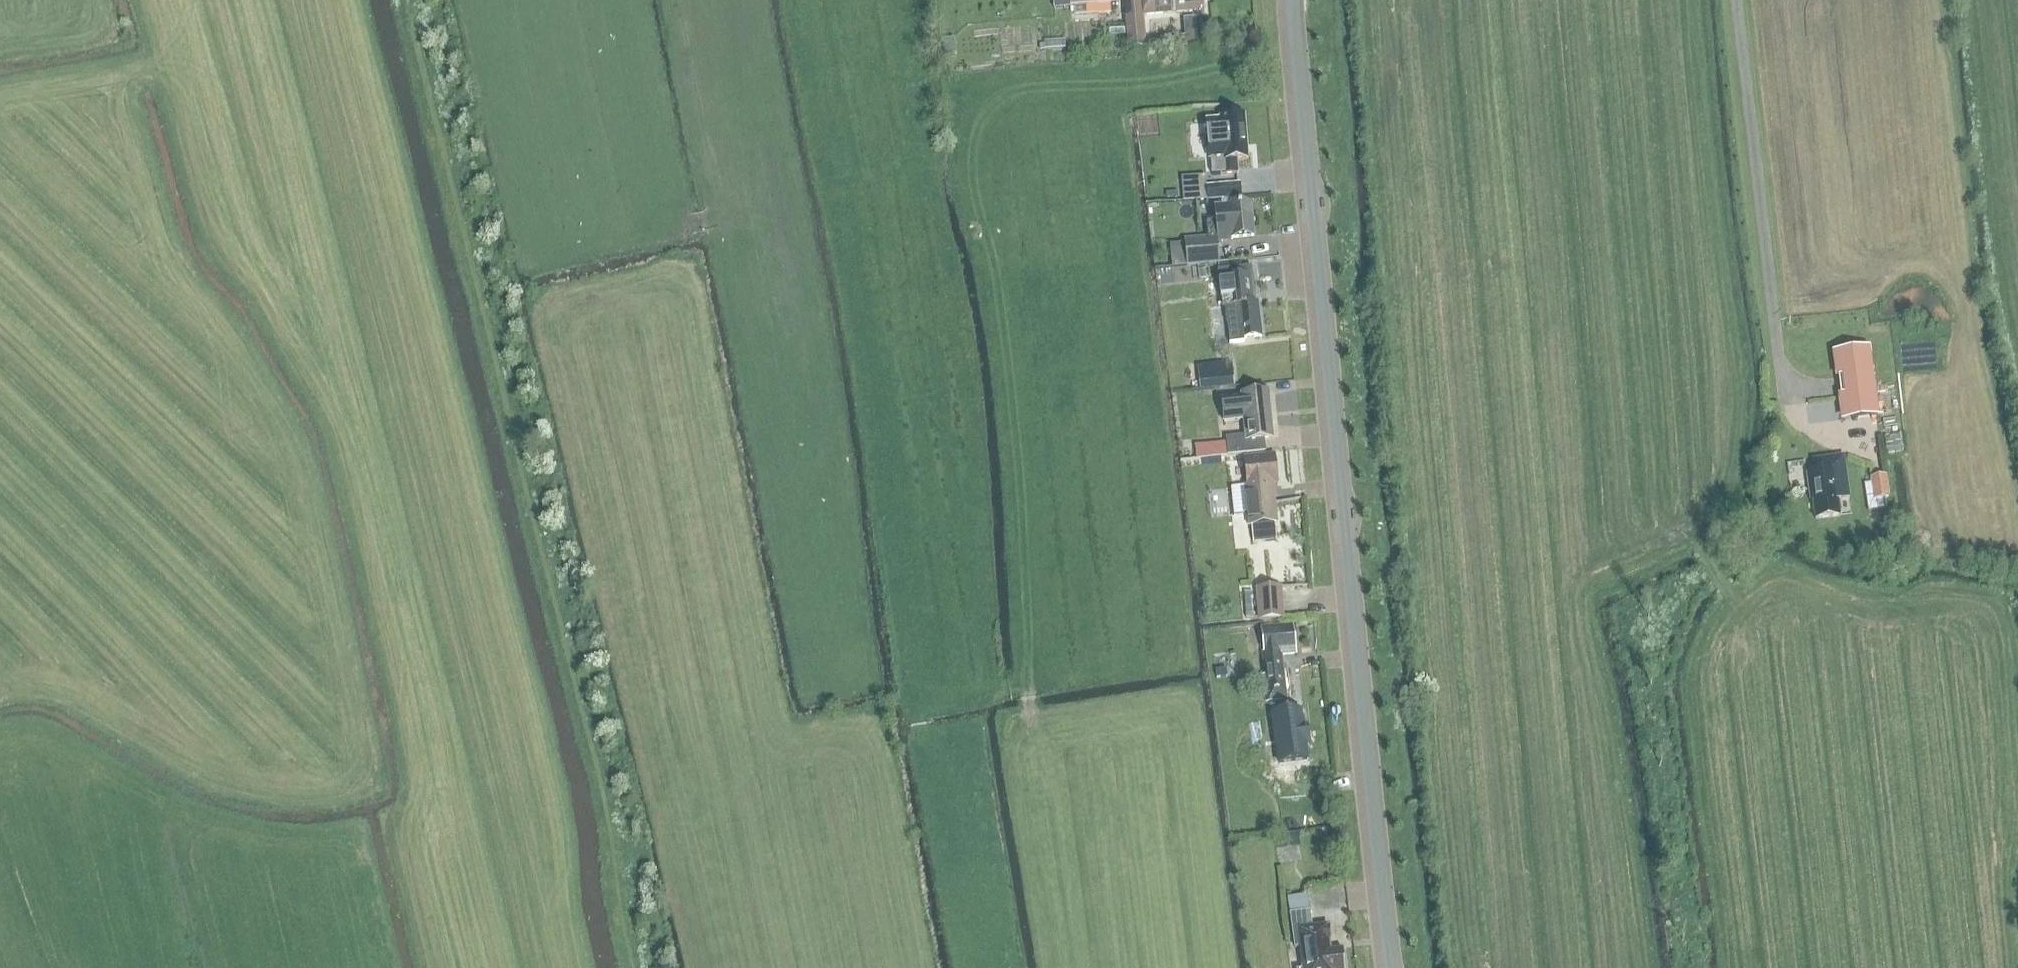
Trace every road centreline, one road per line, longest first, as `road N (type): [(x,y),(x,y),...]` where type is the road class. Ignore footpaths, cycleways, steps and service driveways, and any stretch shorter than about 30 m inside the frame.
road 1 (unclassified): [(1391,967),(1374,880),(1292,0)]

